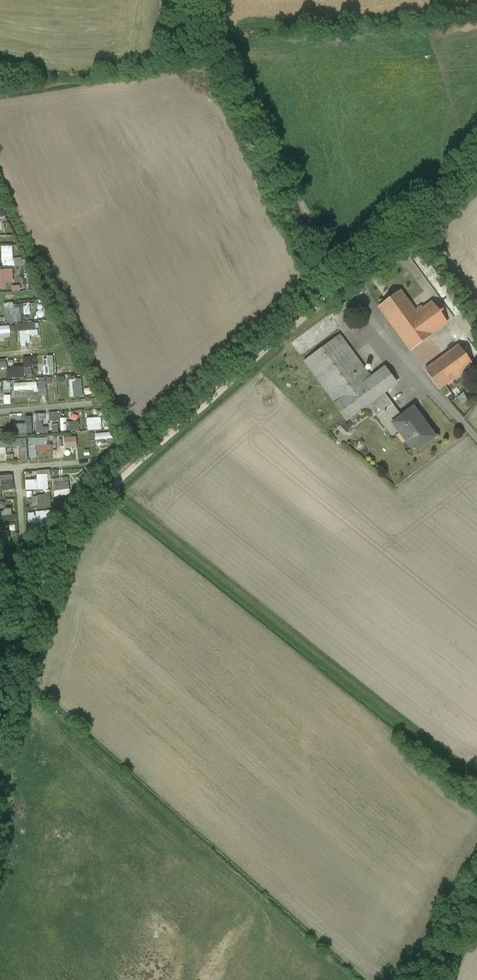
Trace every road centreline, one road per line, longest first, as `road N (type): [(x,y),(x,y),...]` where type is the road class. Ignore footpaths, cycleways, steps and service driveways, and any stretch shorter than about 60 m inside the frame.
road 1 (unclassified): [(476,438),(355,299),(476,188)]
road 2 (track): [(341,280),(203,0)]
road 3 (track): [(141,461),(346,287)]
road 4 (track): [(0,774),(48,562)]
road 5 (track): [(350,283),(476,169)]
road 6 (track): [(48,562),(141,461)]

